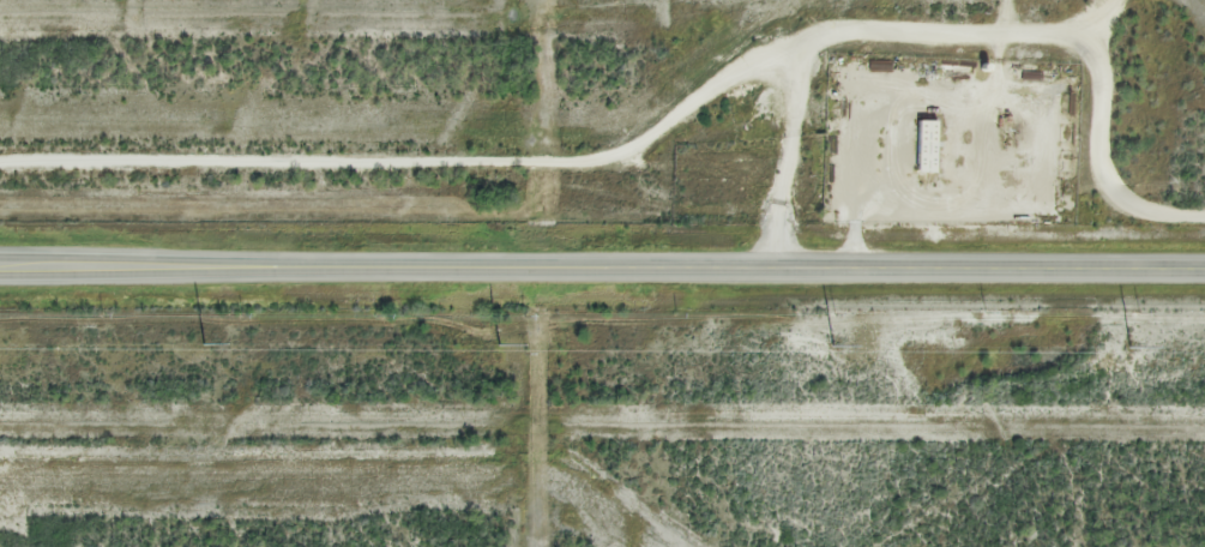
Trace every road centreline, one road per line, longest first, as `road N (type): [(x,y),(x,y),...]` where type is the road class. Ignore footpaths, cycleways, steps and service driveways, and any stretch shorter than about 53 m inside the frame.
road 1 (primary): [(1204,268),(0,267)]

